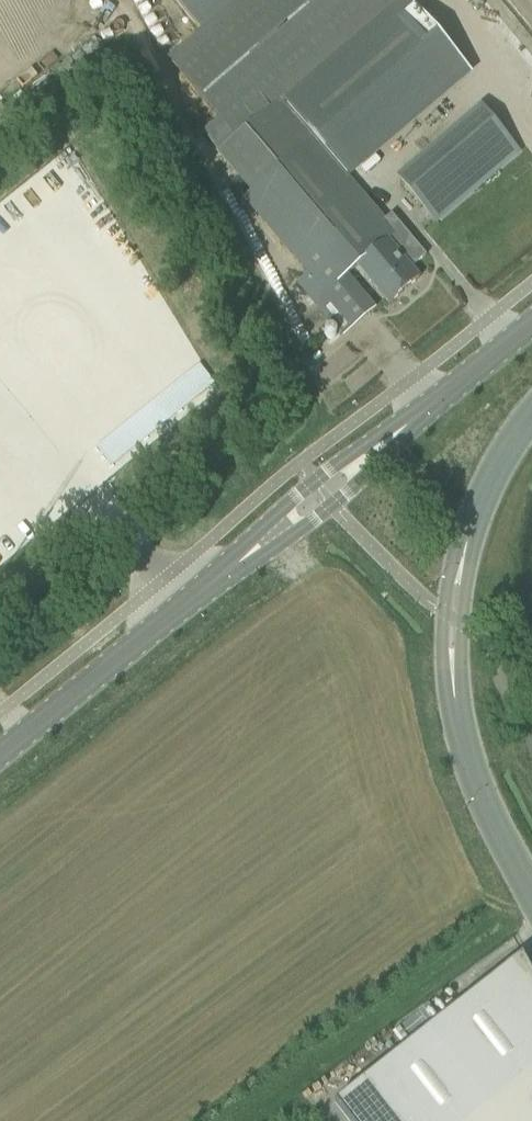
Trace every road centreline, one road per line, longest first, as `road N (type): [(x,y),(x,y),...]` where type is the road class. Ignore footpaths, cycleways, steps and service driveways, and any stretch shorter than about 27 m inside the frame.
road 1 (tertiary): [(0,754),(245,560)]
road 2 (unclassified): [(452,684),(466,753),(531,906)]
road 3 (tertiary): [(399,433),(334,465),(280,511),(245,560)]
road 4 (tertiary): [(245,560),(333,508),(399,433)]
road 5 (tertiary): [(399,433),(531,325)]
road 6 (unclassified): [(531,416),(491,480),(459,564)]
road 7 (unclassified): [(459,564),(440,614),(452,684)]
road 8 (unclassified): [(452,684),(464,625),(459,564)]

